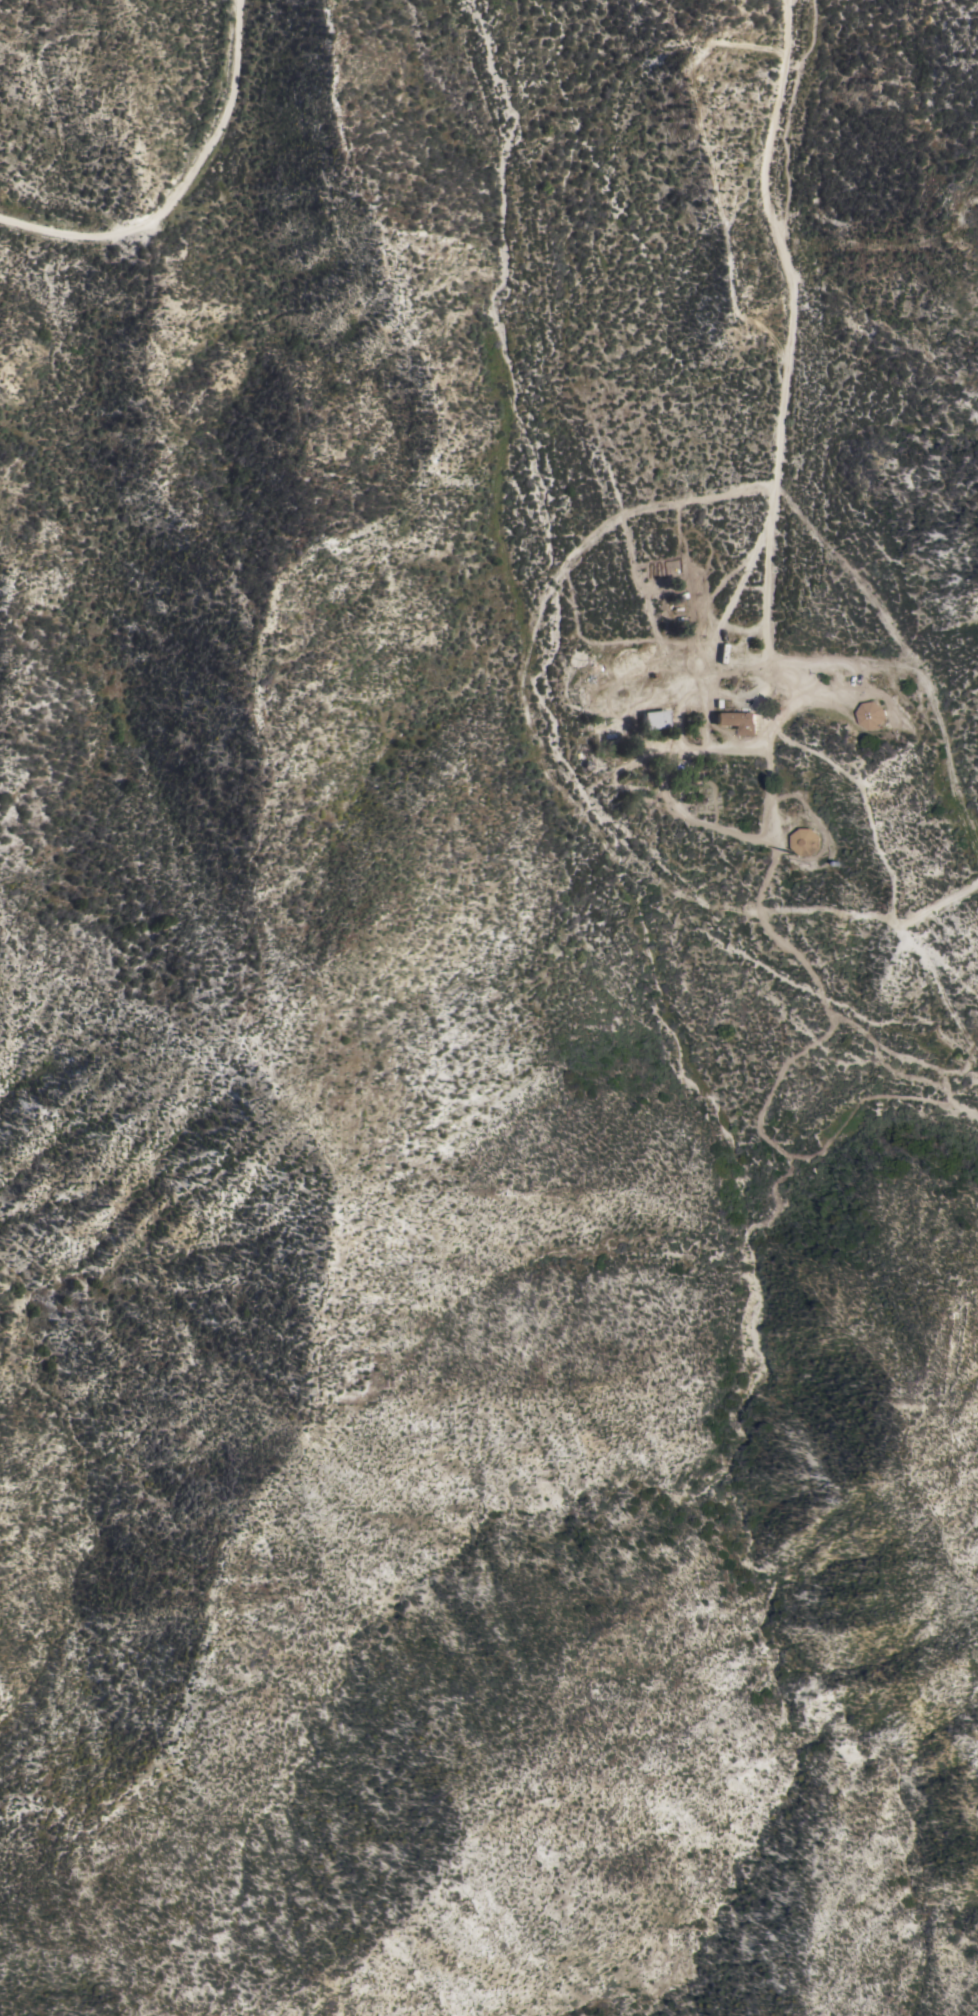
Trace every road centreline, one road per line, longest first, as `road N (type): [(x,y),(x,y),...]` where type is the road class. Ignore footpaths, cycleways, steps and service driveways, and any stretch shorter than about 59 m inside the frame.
road 1 (track): [(790,0),(789,59),(767,156),(771,221),(794,299),(771,521),(767,742)]
road 2 (residential): [(0,220),(92,234),(168,210),(215,141),(240,0)]
road 3 (track): [(679,694),(702,664),(771,521)]

